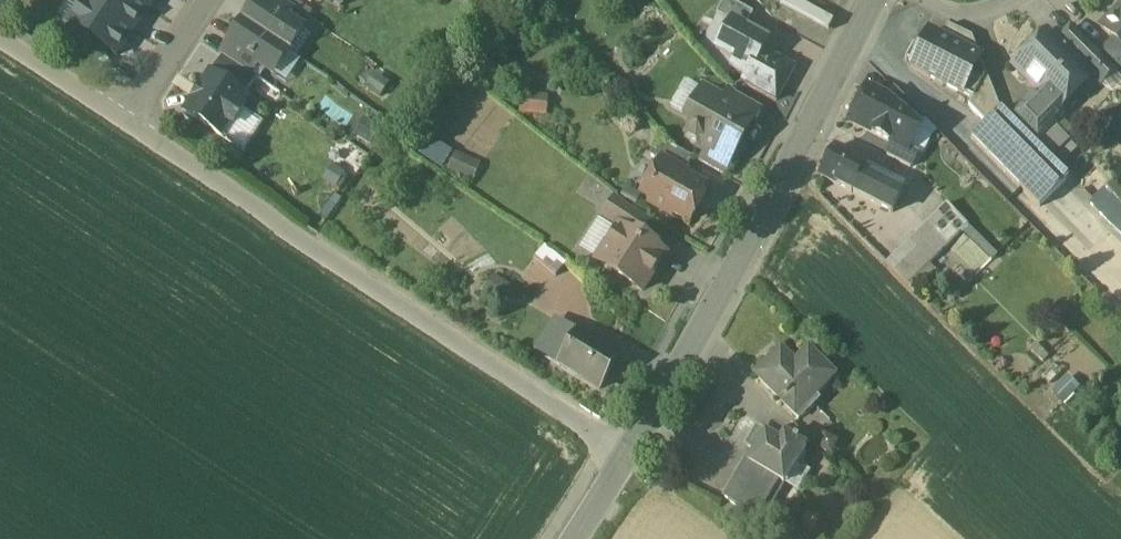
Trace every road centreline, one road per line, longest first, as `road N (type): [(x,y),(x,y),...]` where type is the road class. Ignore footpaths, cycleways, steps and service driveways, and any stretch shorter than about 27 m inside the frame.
road 1 (residential): [(627,456),(127,134)]
road 2 (tertiary): [(627,456),(866,0)]
road 3 (residential): [(127,134),(214,0)]
road 4 (residential): [(127,134),(0,45)]

